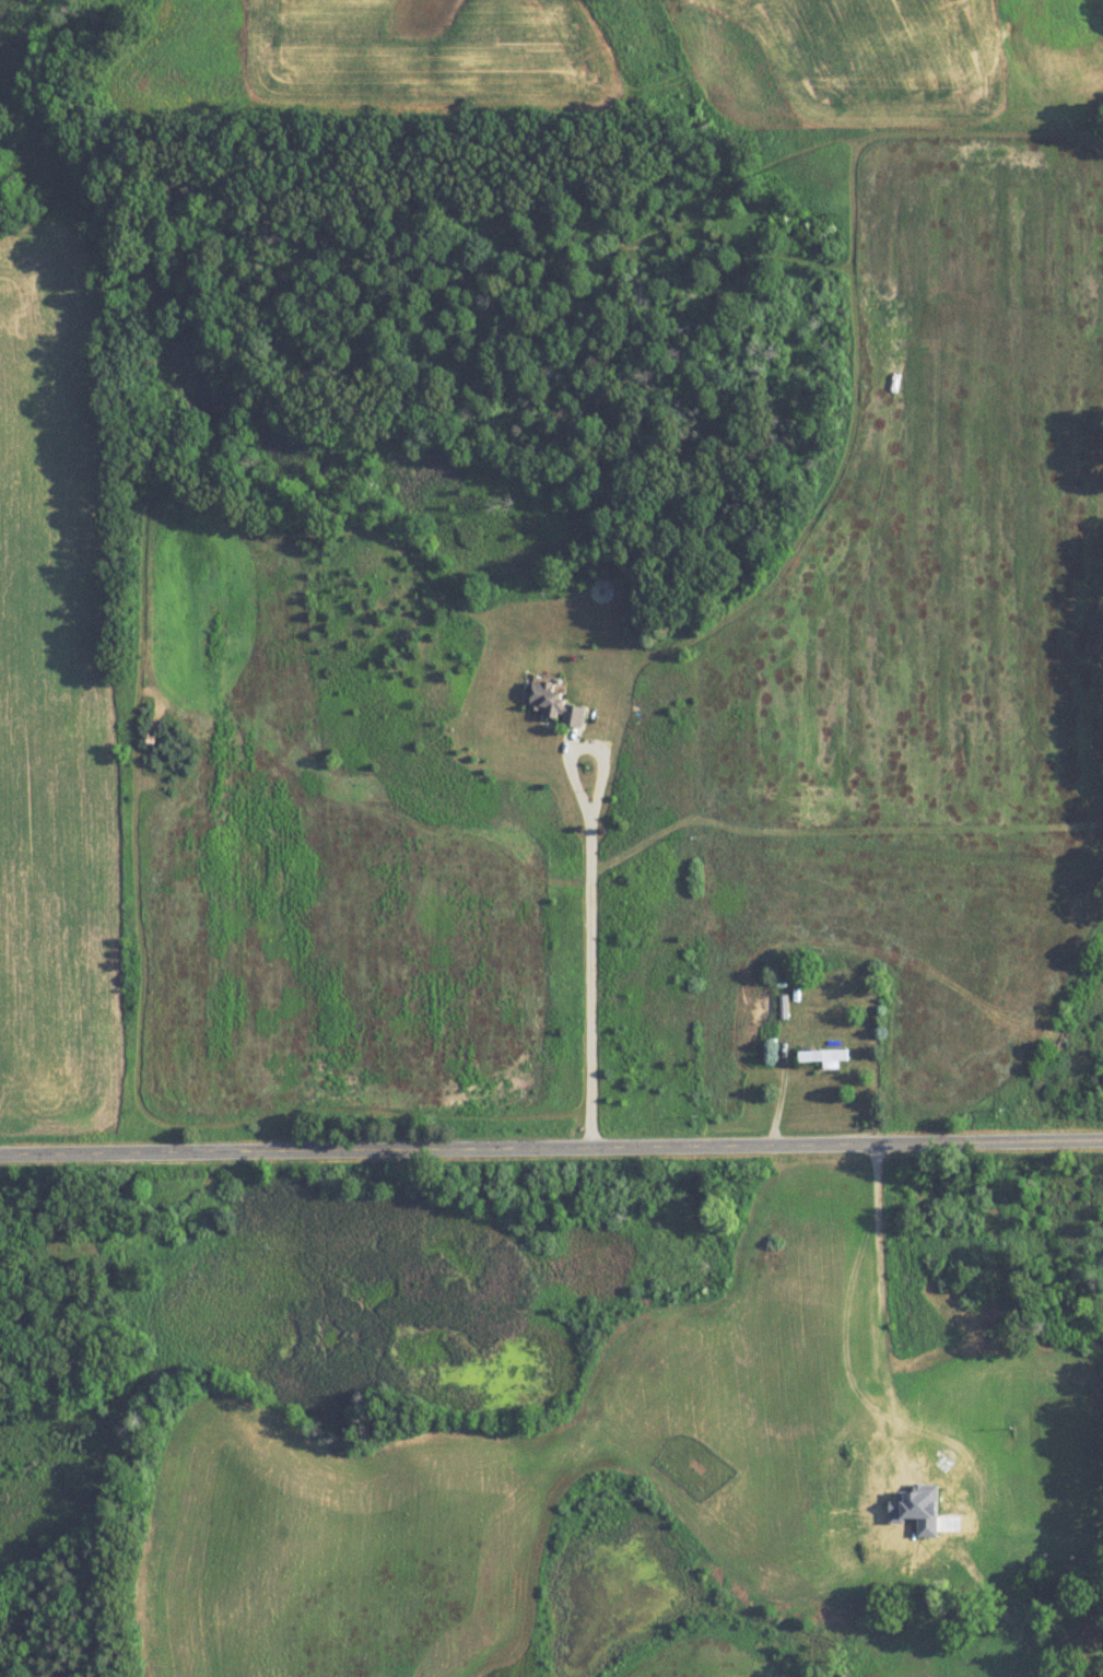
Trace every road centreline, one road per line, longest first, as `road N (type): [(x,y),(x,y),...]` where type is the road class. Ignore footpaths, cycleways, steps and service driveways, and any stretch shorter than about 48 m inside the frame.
road 1 (residential): [(0,1149),(1102,1127)]
road 2 (residential): [(878,1128),(880,1358),(890,1424),(936,1548),(1007,1631)]

